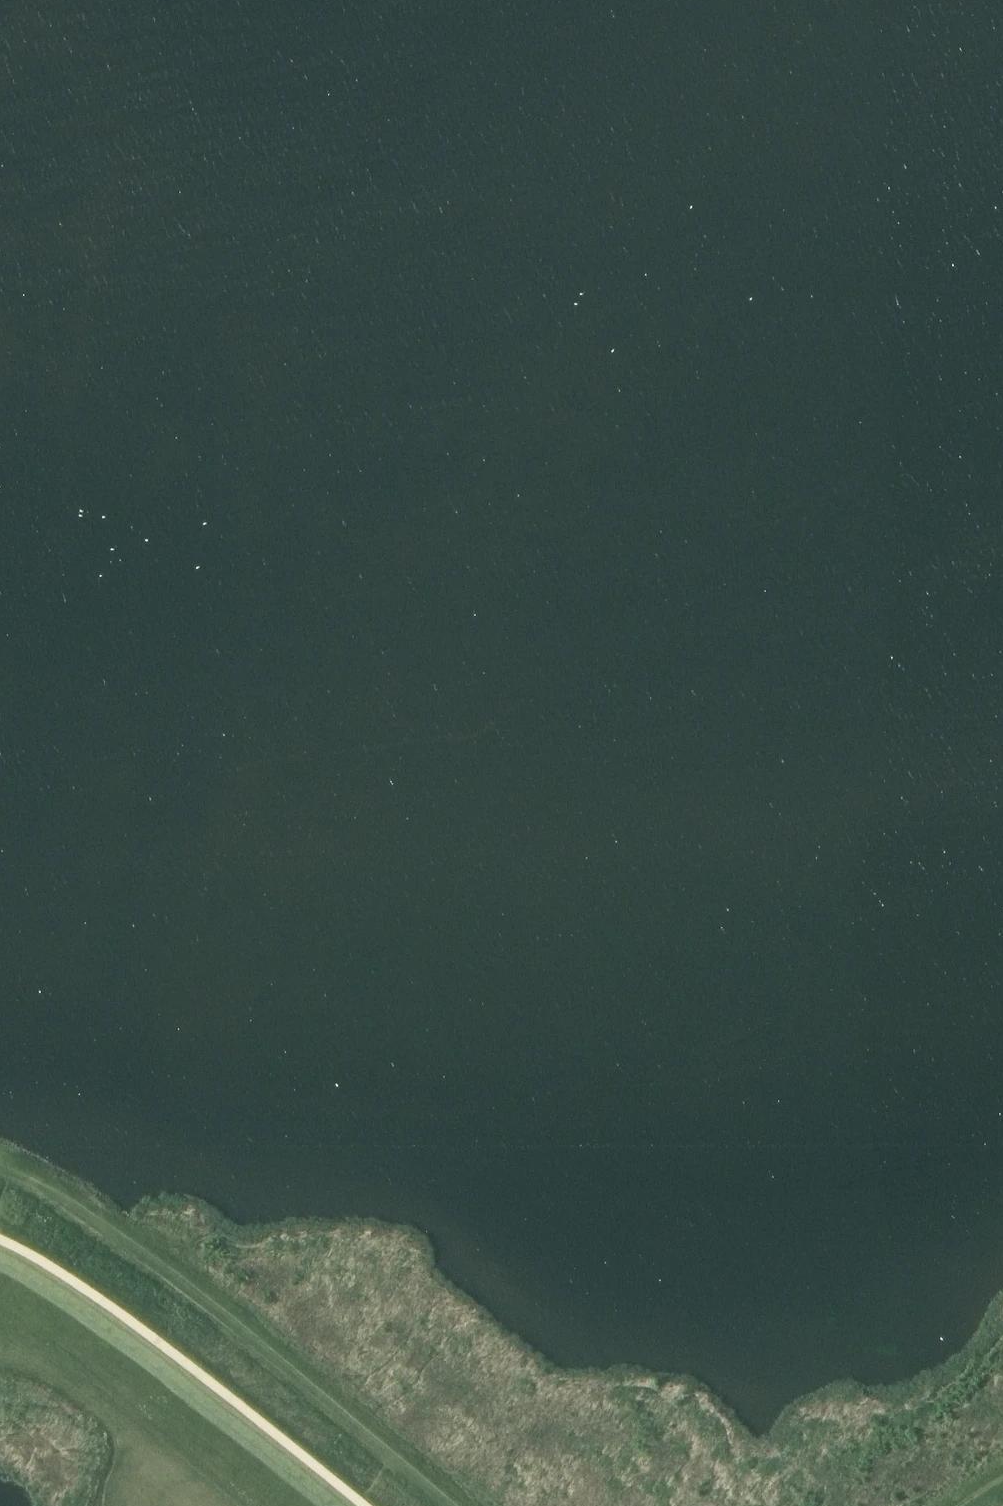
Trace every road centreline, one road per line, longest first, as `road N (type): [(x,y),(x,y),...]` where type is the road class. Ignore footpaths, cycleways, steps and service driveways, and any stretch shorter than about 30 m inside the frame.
road 1 (track): [(0,1182),(28,1188),(118,1240),(446,1505)]

